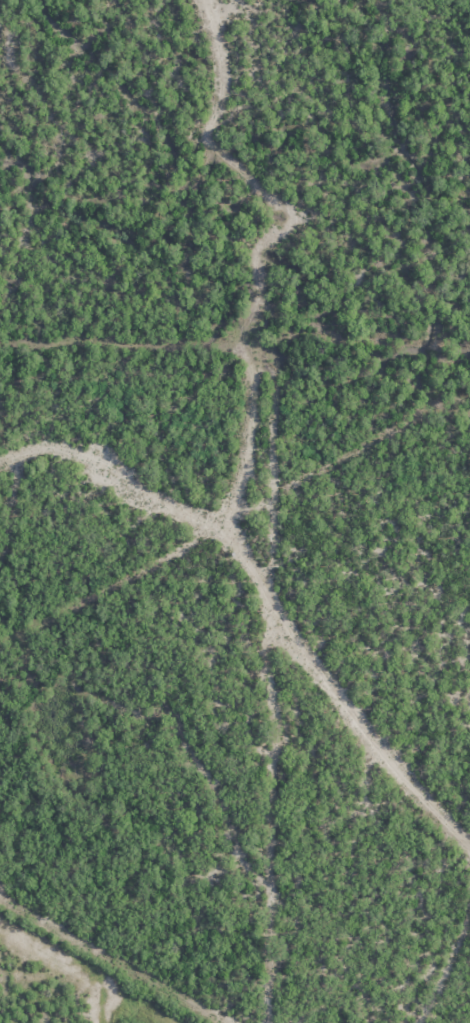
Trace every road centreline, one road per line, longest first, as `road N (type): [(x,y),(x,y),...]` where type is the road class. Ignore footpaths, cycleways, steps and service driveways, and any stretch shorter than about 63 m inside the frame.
road 1 (track): [(213,1022),(0,912)]

